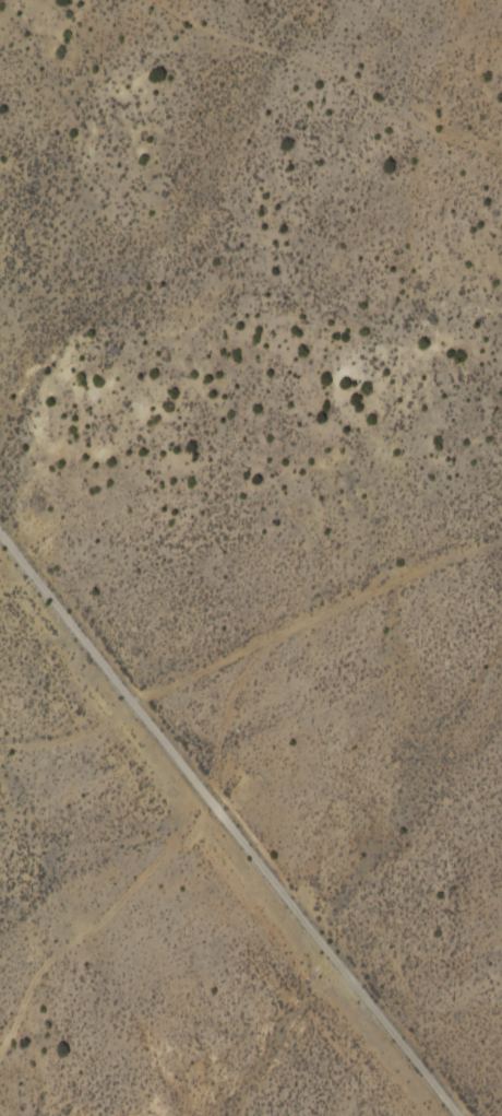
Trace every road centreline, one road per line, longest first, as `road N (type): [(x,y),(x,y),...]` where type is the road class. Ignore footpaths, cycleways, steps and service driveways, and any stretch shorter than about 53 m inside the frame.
road 1 (track): [(501,541),(67,749),(0,764)]
road 2 (residential): [(439,1115),(140,707)]
road 3 (track): [(0,555),(140,707)]

